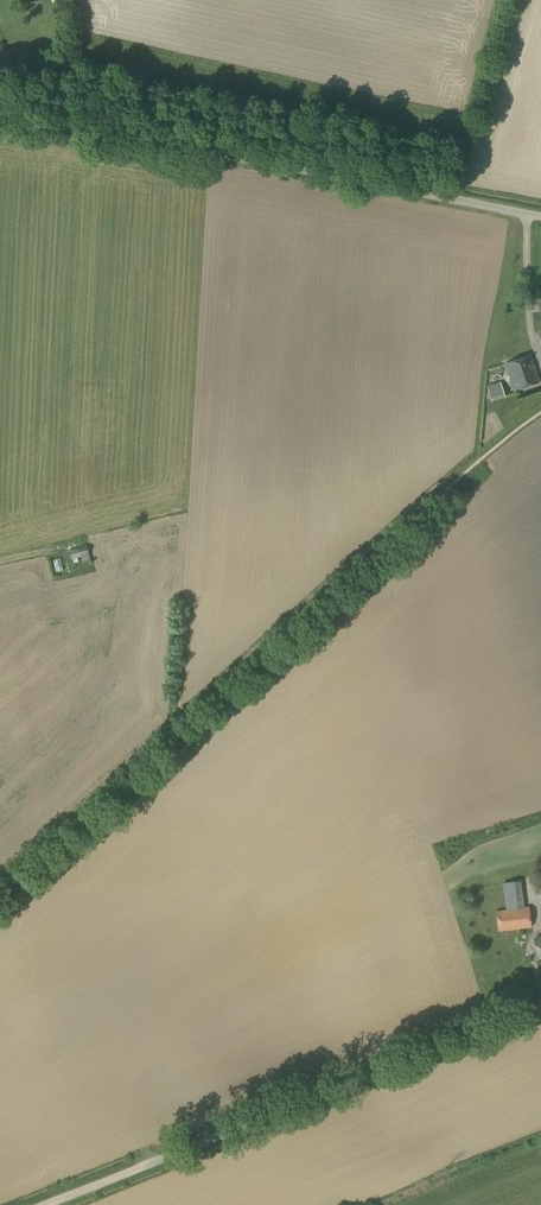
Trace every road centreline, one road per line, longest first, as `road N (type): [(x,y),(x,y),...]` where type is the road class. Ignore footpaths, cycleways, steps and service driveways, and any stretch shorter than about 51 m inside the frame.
road 1 (unclassified): [(540,218),(0,118)]
road 2 (unclassified): [(43,1204),(540,1008)]

